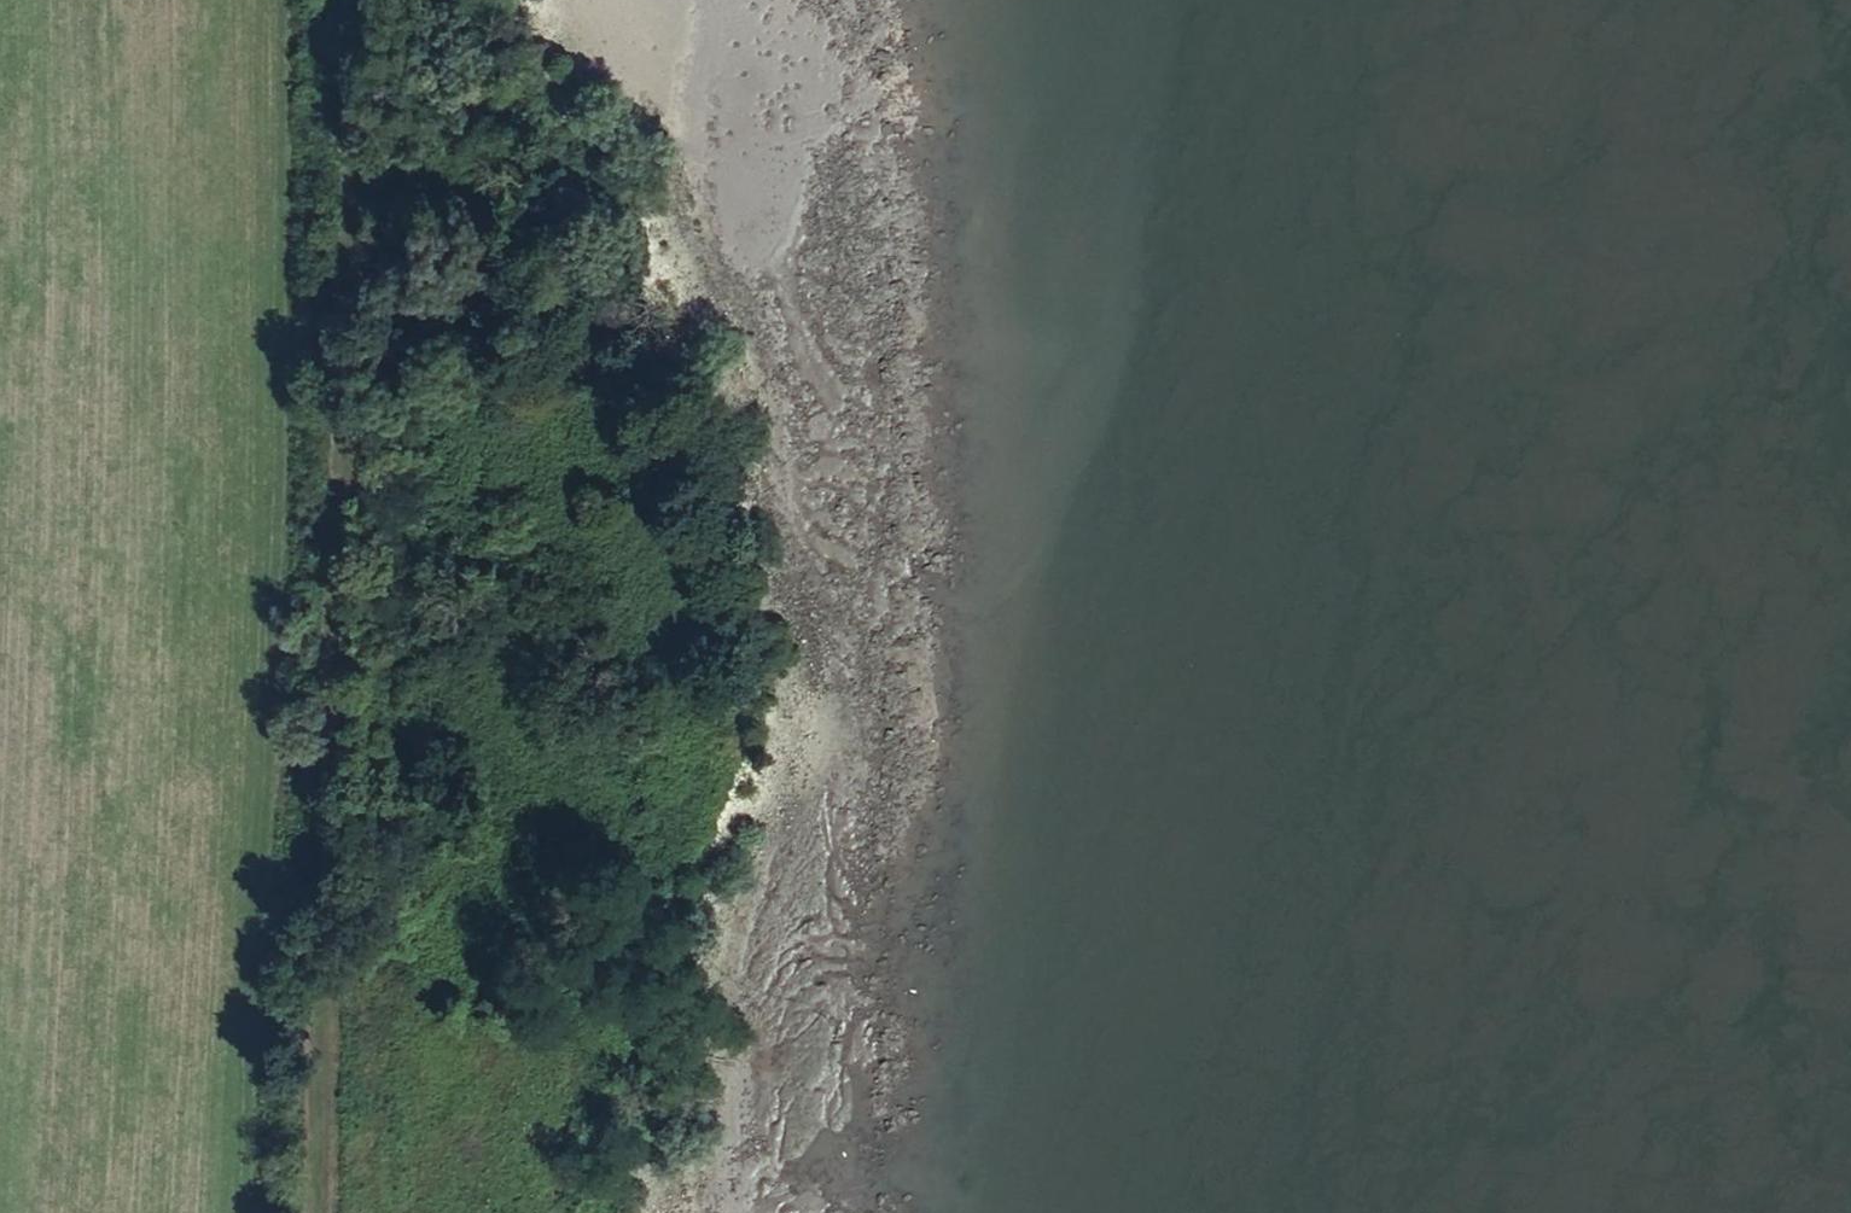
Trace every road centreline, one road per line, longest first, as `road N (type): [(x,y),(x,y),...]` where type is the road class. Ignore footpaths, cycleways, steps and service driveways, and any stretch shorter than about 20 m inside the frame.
road 1 (track): [(316,1212),(361,584),(380,0)]

